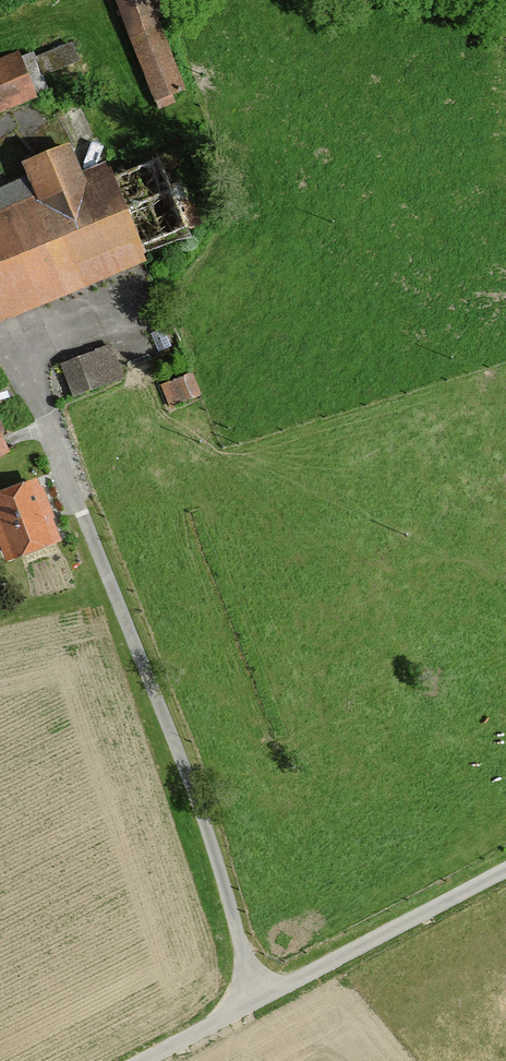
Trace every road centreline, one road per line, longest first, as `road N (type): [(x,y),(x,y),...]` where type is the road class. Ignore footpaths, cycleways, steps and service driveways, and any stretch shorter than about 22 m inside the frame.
road 1 (track): [(0,358),(45,418),(176,747),(223,885),(249,1004)]
road 2 (unclassified): [(142,1060),(505,872)]

